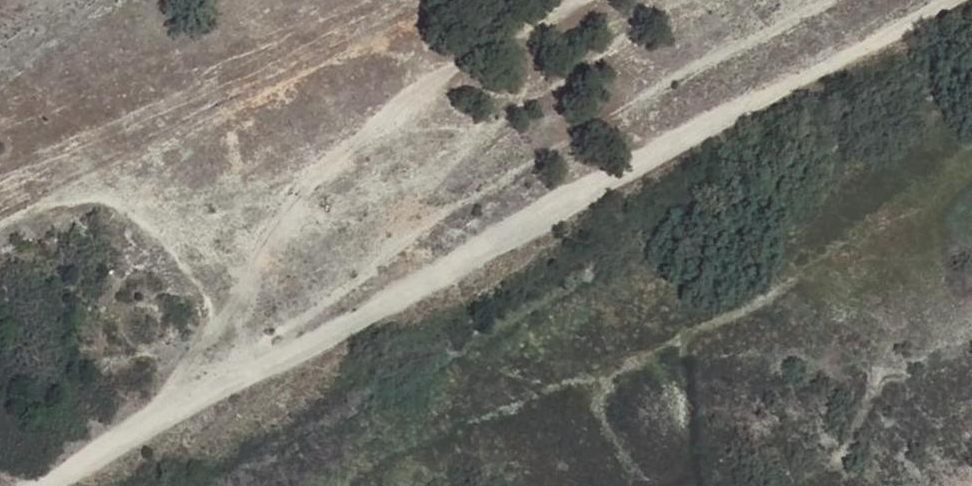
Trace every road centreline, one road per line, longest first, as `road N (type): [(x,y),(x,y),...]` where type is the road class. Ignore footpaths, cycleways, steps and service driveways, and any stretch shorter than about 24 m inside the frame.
road 1 (track): [(947,0),(368,318),(211,387),(29,485)]
road 2 (track): [(160,415),(318,166),(468,58),(580,0)]

